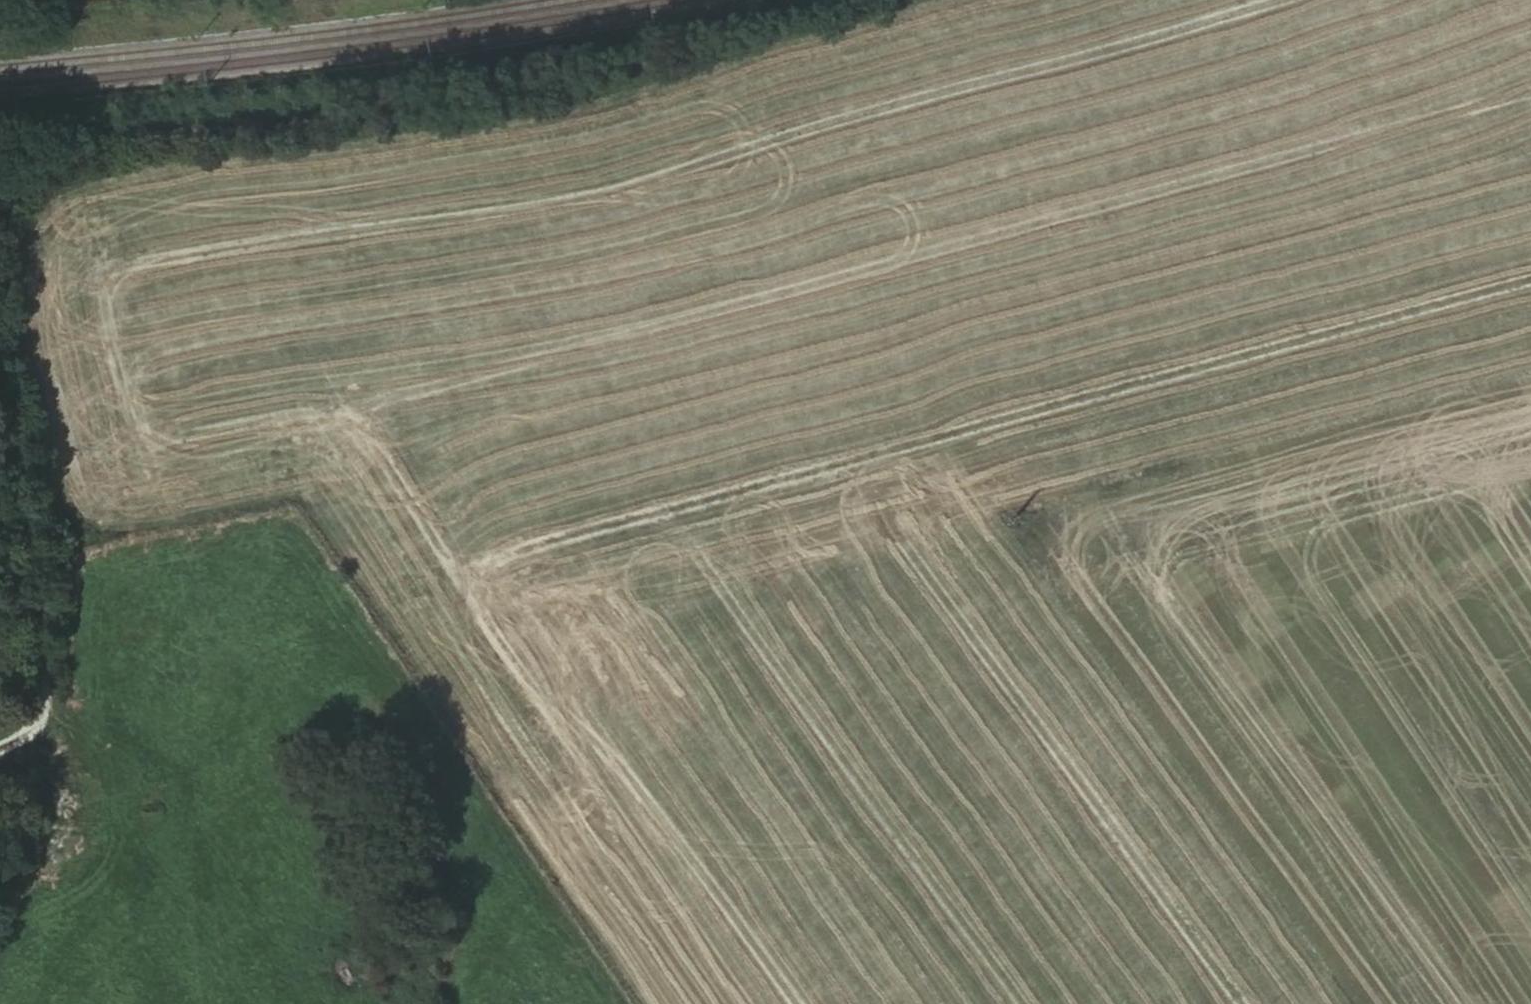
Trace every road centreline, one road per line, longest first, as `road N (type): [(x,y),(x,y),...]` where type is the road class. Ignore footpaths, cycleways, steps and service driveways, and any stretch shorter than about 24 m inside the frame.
road 1 (track): [(0,749),(44,714),(25,546),(0,426)]

